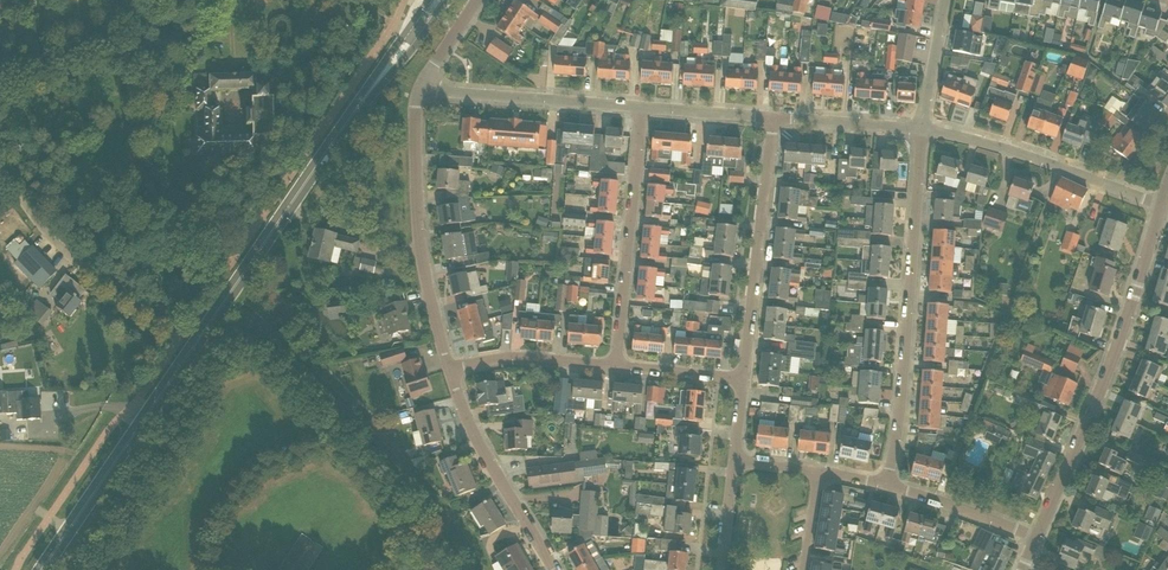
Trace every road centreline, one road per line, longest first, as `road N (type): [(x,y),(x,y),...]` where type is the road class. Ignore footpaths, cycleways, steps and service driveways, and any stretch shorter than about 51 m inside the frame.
road 1 (primary): [(40,569),(336,140)]
road 2 (residential): [(887,484),(922,129)]
road 3 (residential): [(1037,537),(1109,366),(1162,205)]
road 4 (residential): [(450,368),(418,222),(421,90)]
road 5 (residential): [(743,378),(772,118)]
road 6 (residential): [(179,339),(56,236),(0,153)]
road 7 (residential): [(616,366),(642,108)]
road 8 (residential): [(1162,205),(922,129)]
road 9 (residential): [(553,569),(472,433),(450,368)]
road 10 (residential): [(642,108),(421,90)]
road 11 (primary): [(336,140),(447,0)]
road 12 (primary): [(428,0),(336,140)]
road 13 (residential): [(616,366),(514,357),(450,368)]
road 14 (residential): [(1037,537),(887,484)]
road 15 (residential): [(922,129),(772,118)]
road 16 (residential): [(922,129),(945,0)]
road 17 (residential): [(772,118),(642,108)]
road 18 (residential): [(743,378),(616,366)]

